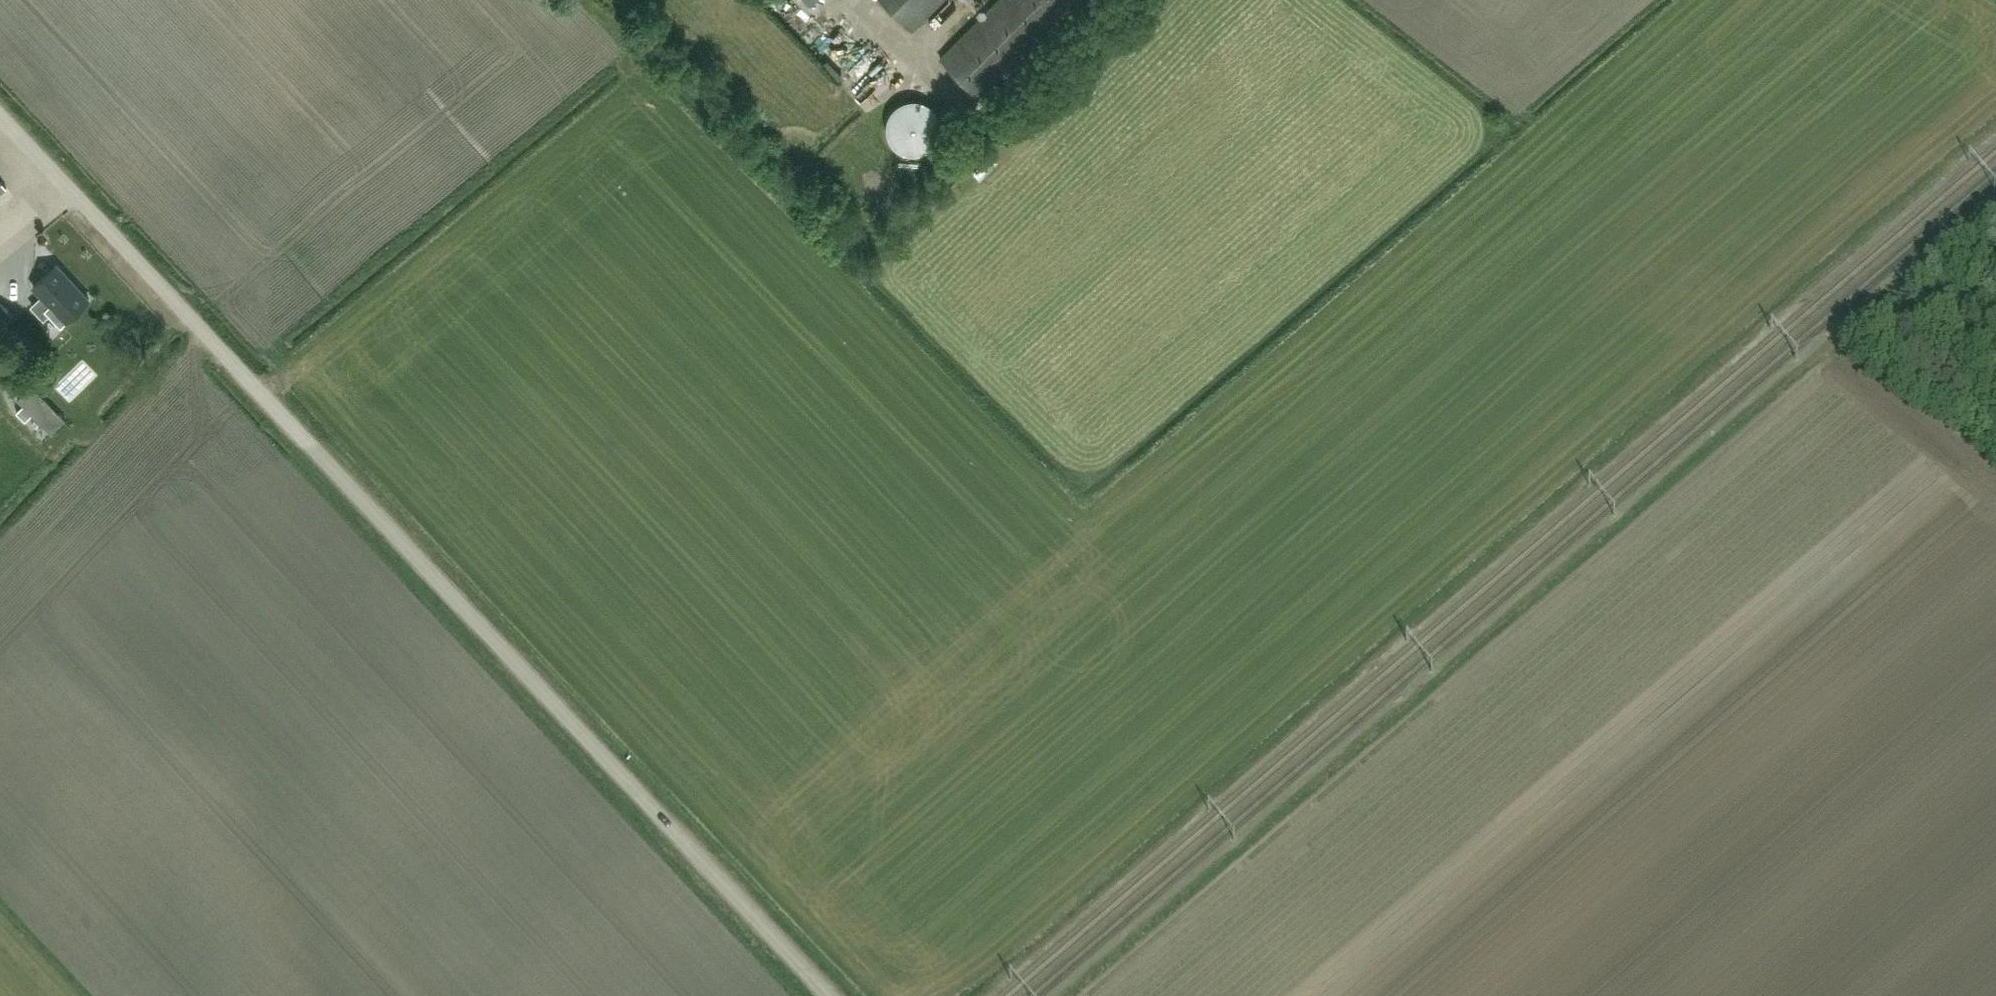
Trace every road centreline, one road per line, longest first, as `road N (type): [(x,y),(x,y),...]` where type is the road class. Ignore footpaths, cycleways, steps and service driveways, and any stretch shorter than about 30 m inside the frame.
road 1 (unclassified): [(828,995),(0,120)]

